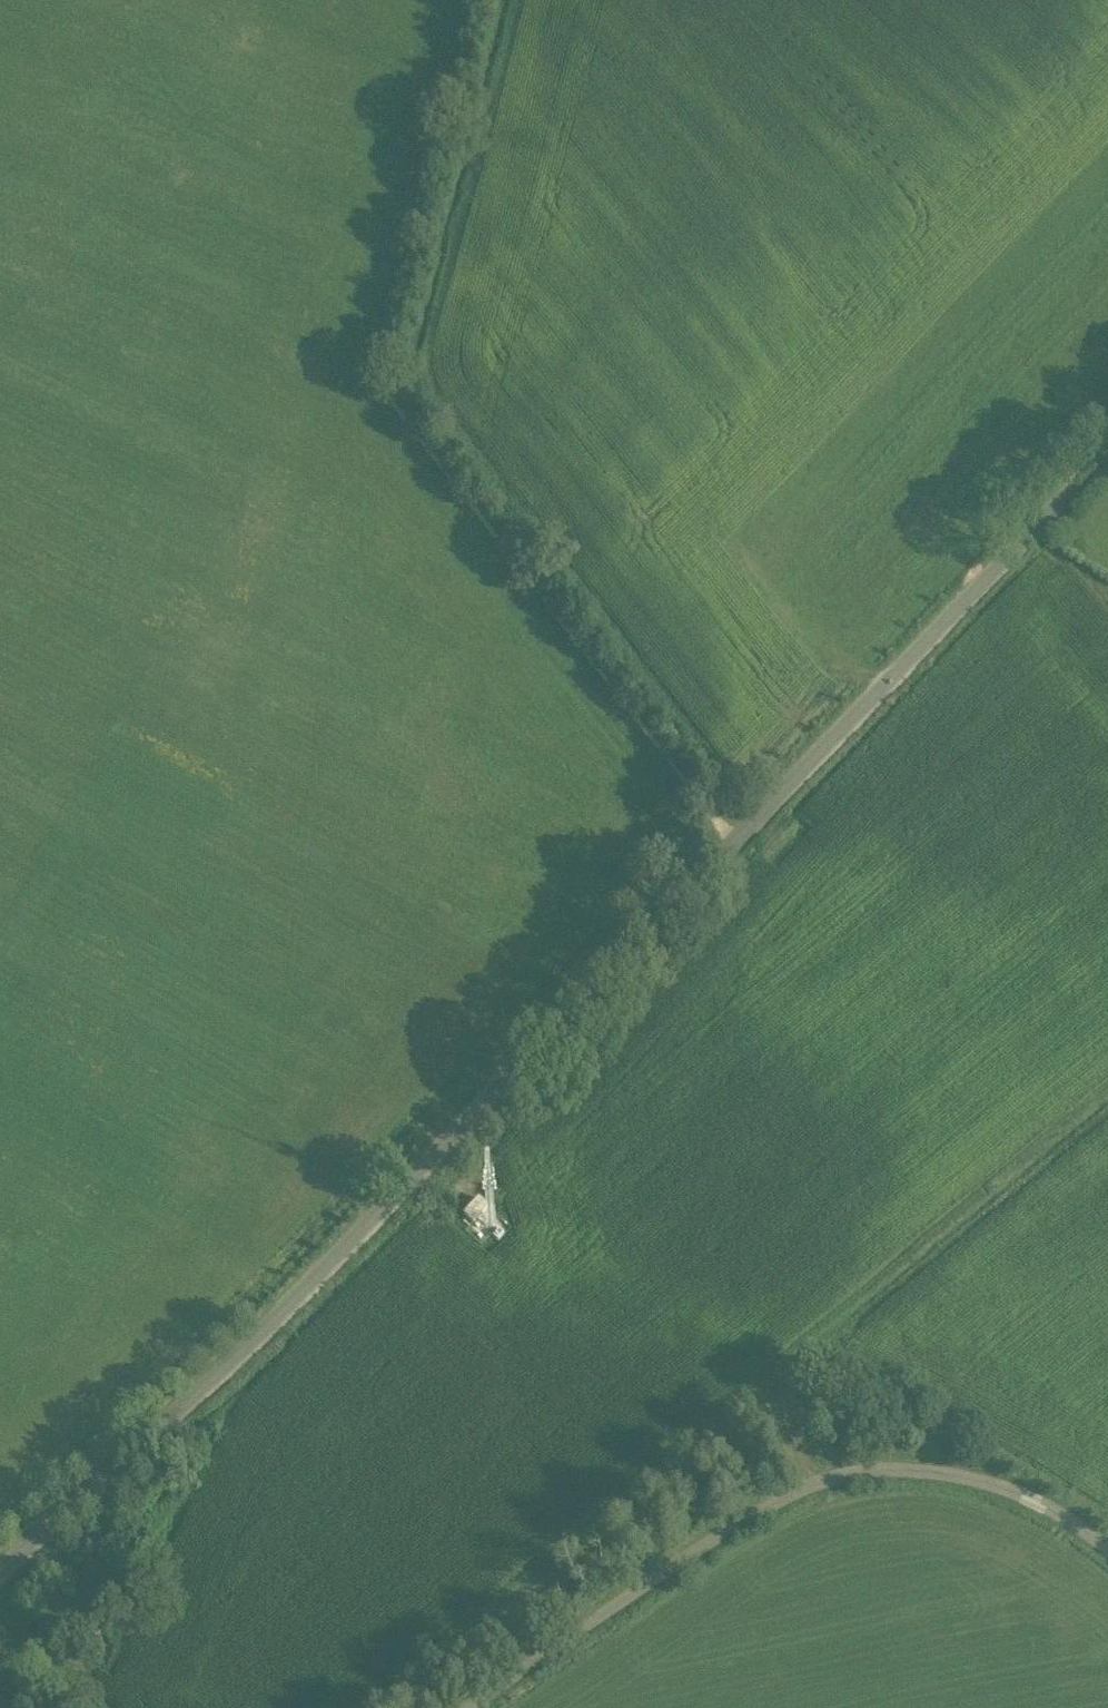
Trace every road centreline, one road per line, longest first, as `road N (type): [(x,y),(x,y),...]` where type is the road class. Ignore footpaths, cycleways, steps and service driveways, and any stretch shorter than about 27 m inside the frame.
road 1 (unclassified): [(0,1567),(212,1382),(1107,448)]
road 2 (unclassified): [(468,1707),(667,1566),(806,1484),(855,1471),(955,1473),(1036,1498),(1107,1547)]

